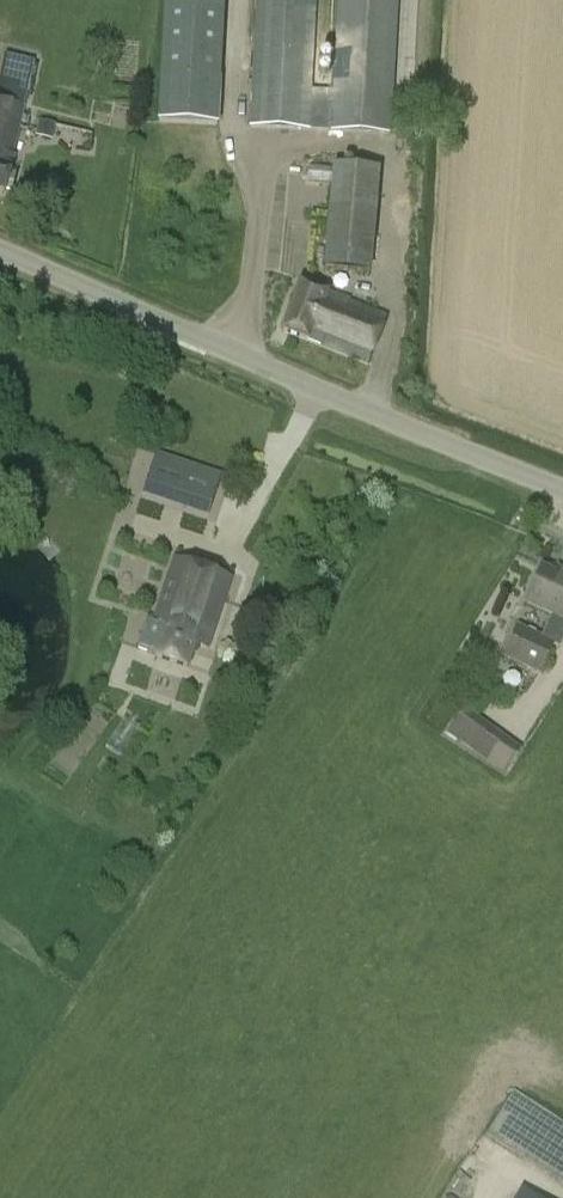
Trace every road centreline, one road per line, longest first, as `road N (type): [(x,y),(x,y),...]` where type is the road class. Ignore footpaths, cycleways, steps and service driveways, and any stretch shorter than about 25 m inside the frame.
road 1 (unclassified): [(562,495),(0,254)]

